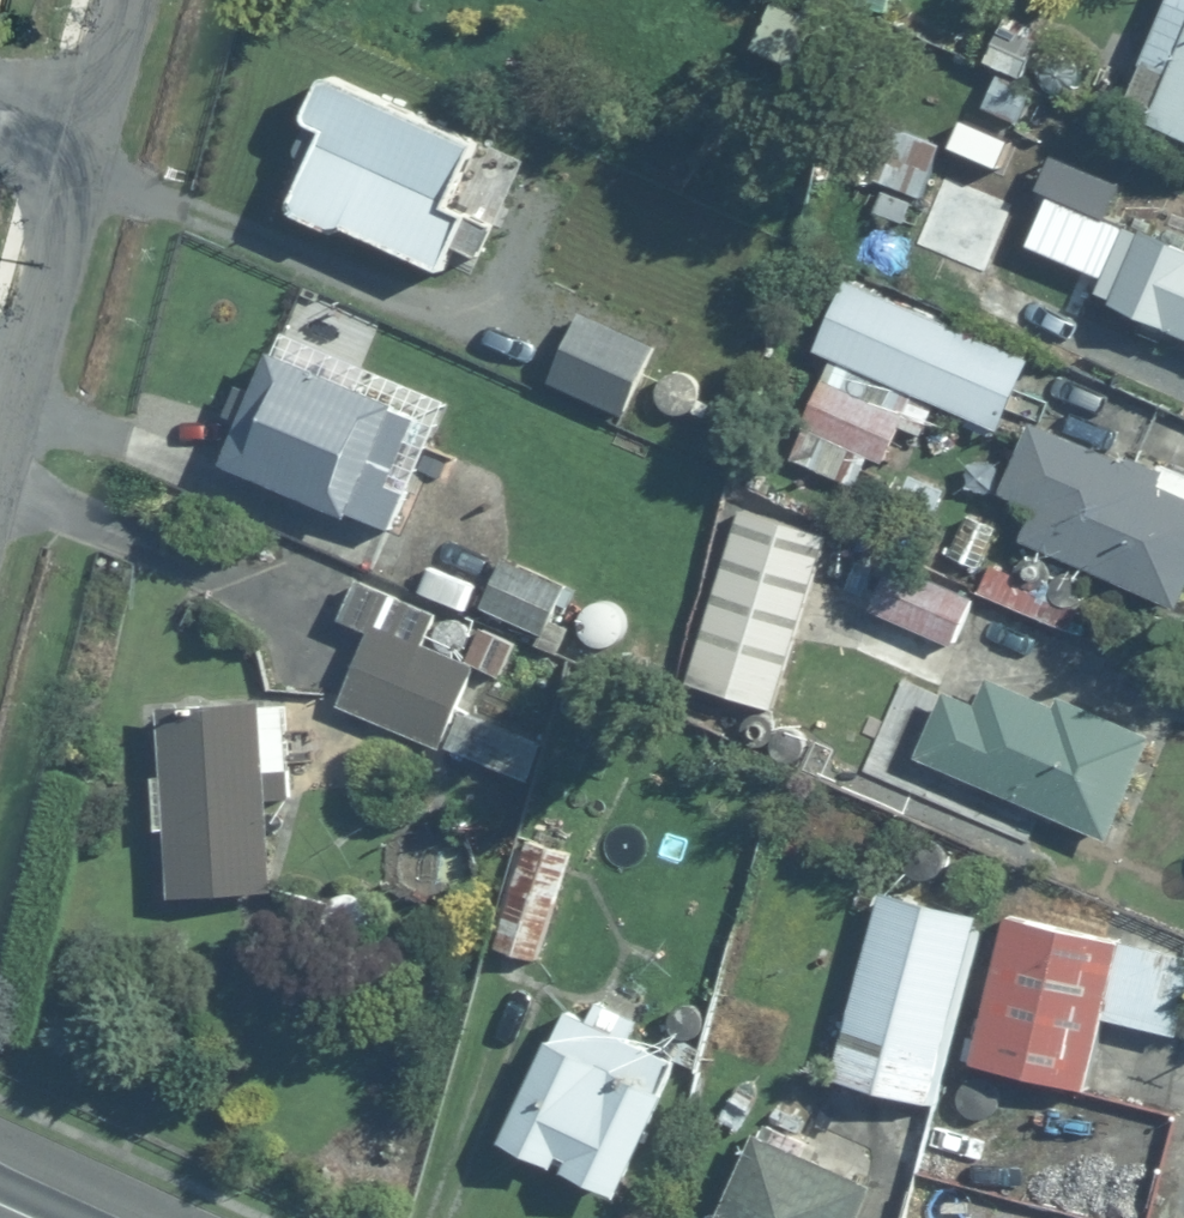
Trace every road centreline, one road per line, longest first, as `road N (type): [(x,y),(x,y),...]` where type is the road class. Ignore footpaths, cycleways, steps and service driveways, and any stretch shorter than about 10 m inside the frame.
road 1 (residential): [(0,484),(129,0)]

